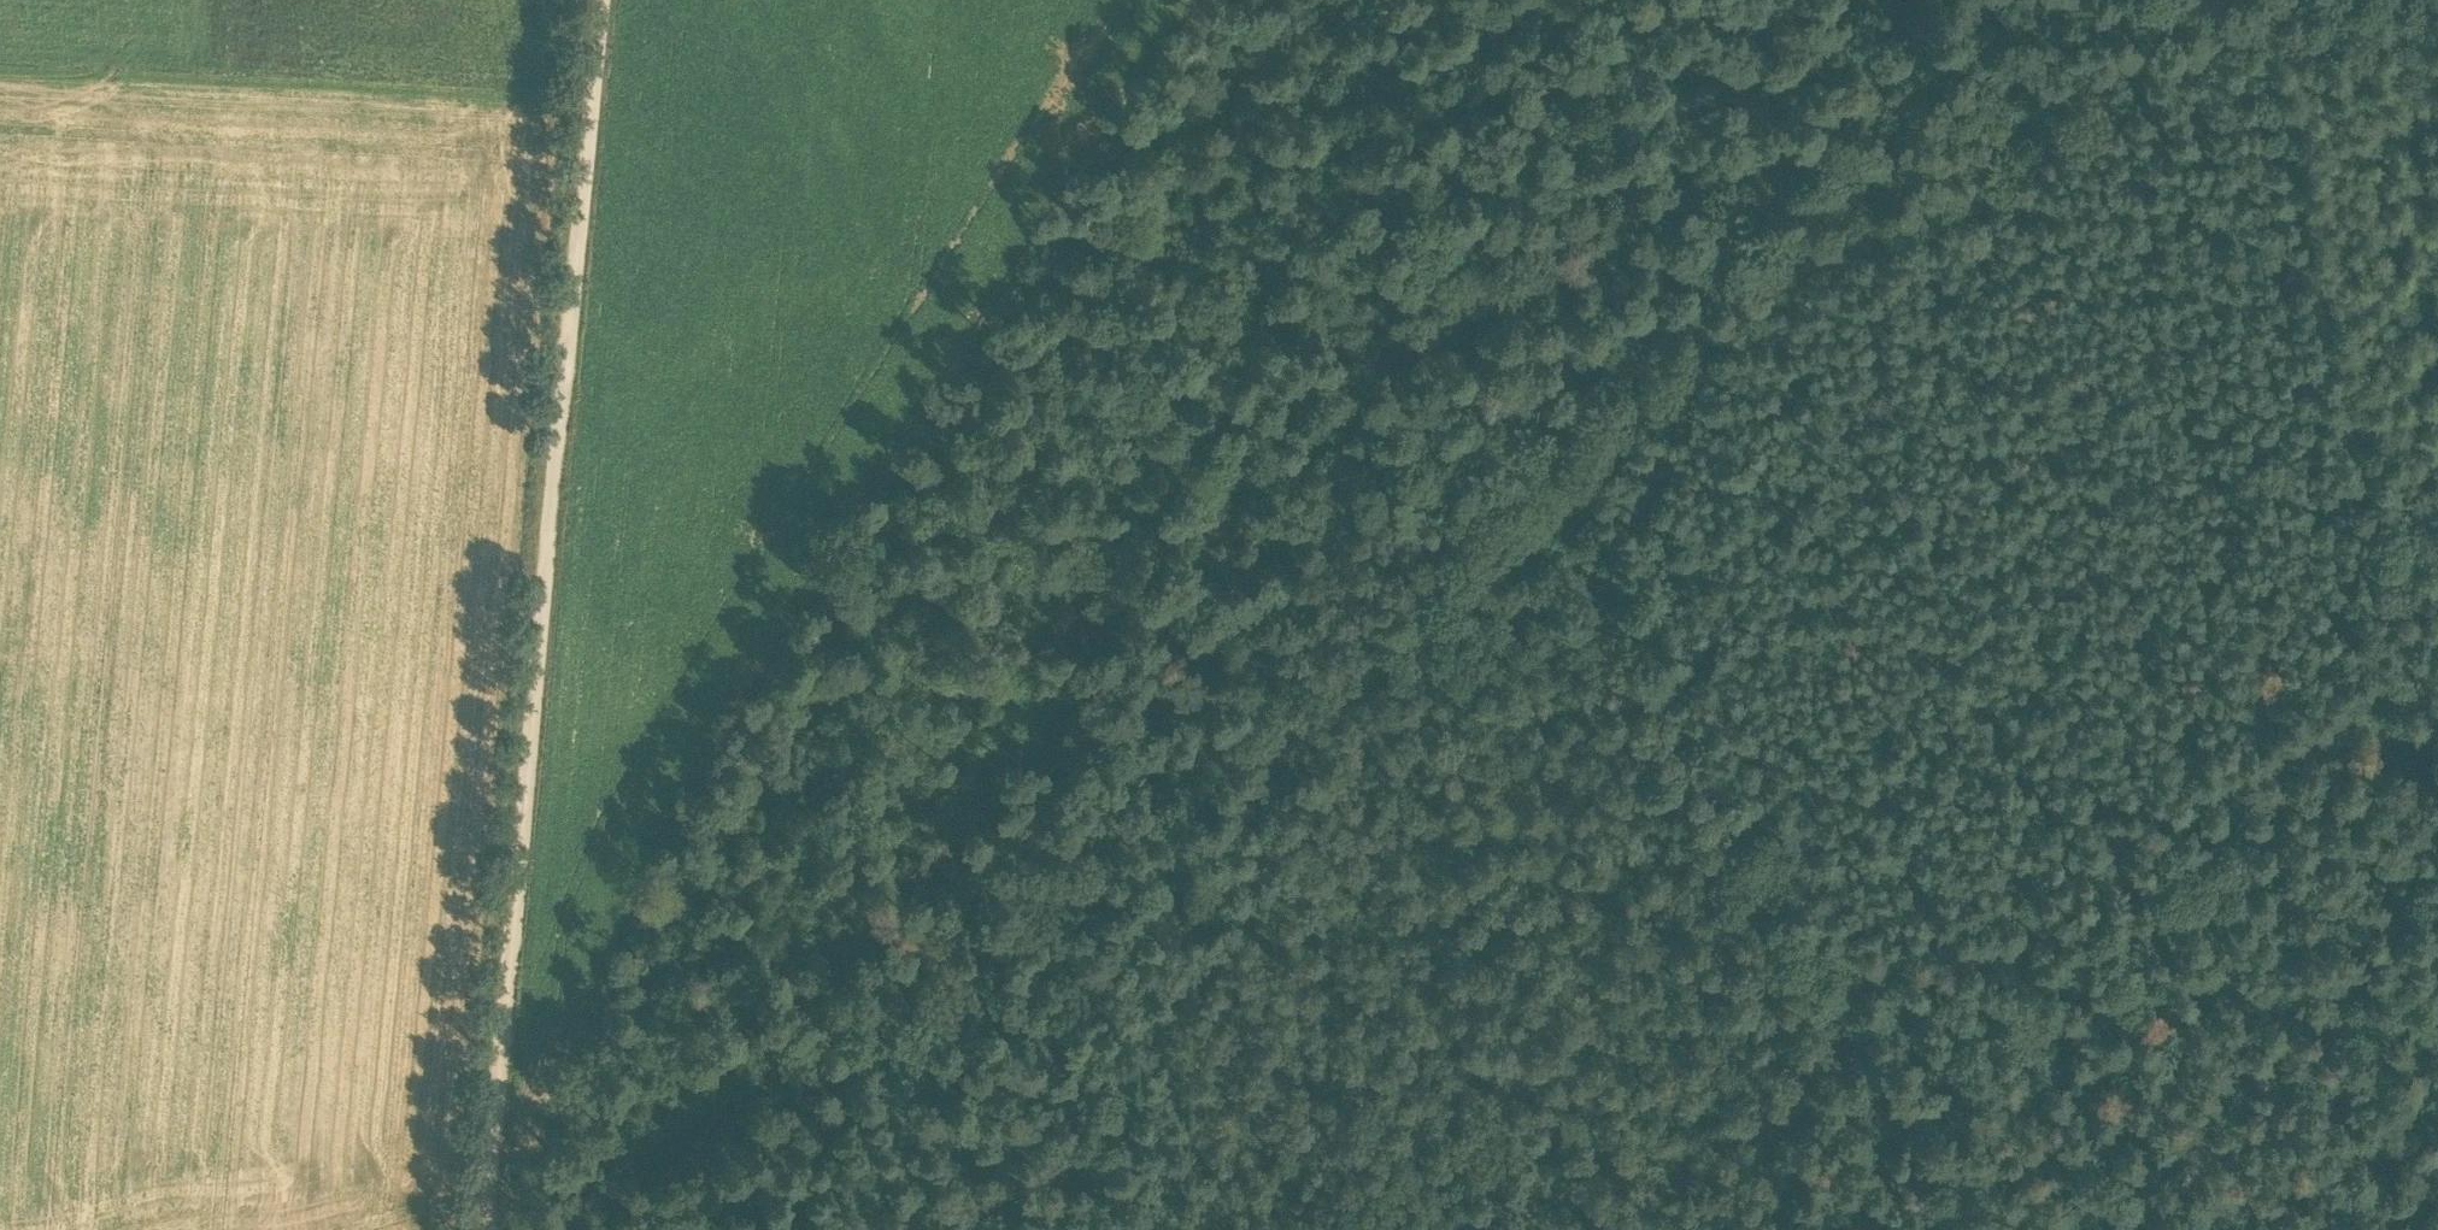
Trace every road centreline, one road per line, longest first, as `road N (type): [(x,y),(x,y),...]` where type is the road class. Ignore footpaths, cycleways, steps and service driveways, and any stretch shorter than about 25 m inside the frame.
road 1 (track): [(601,0),(481,1229)]
road 2 (track): [(614,1229),(1534,489)]

